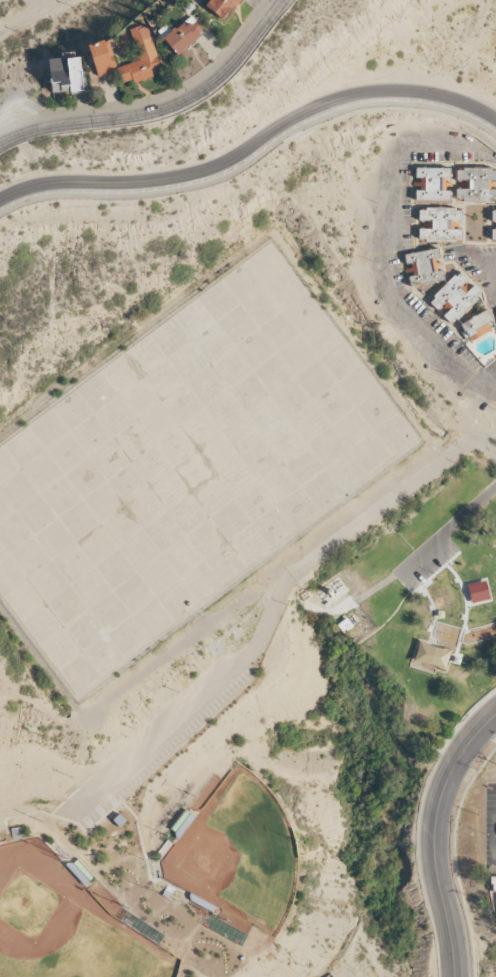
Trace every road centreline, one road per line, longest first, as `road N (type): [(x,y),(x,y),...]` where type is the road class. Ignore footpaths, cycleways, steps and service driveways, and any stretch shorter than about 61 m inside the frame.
road 1 (residential): [(495,124),(430,98),(355,98),(286,127),(206,176),(55,187),(0,205)]
road 2 (tertiary): [(282,0),(229,68),(193,96),(138,116),(43,127),(0,142)]
road 3 (secondary): [(495,716),(454,767),(435,833),(455,976)]

